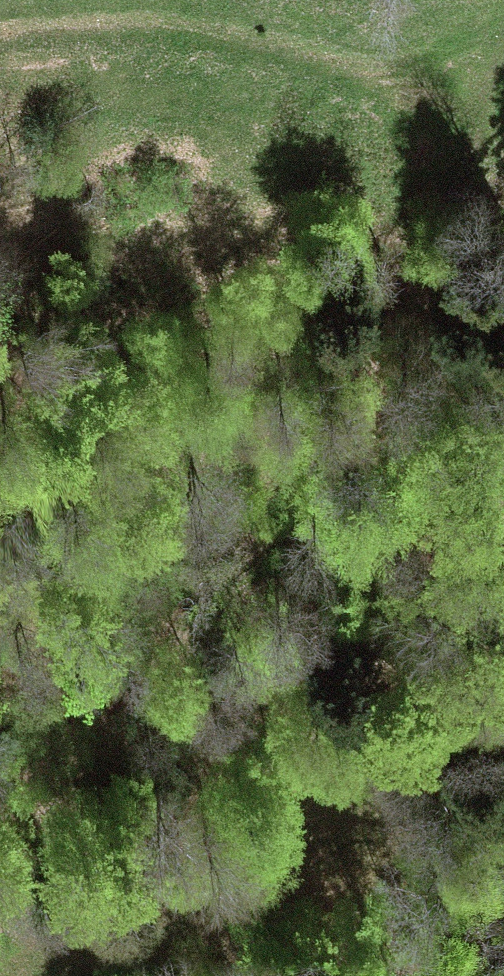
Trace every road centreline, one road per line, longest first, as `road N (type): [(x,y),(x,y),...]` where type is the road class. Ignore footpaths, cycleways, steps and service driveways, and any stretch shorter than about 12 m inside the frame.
road 1 (track): [(503,37),(448,182),(335,388),(0,838)]
road 2 (track): [(0,32),(217,33),(331,65),(474,123)]
road 3 (track): [(503,409),(352,481),(267,539),(213,555)]

